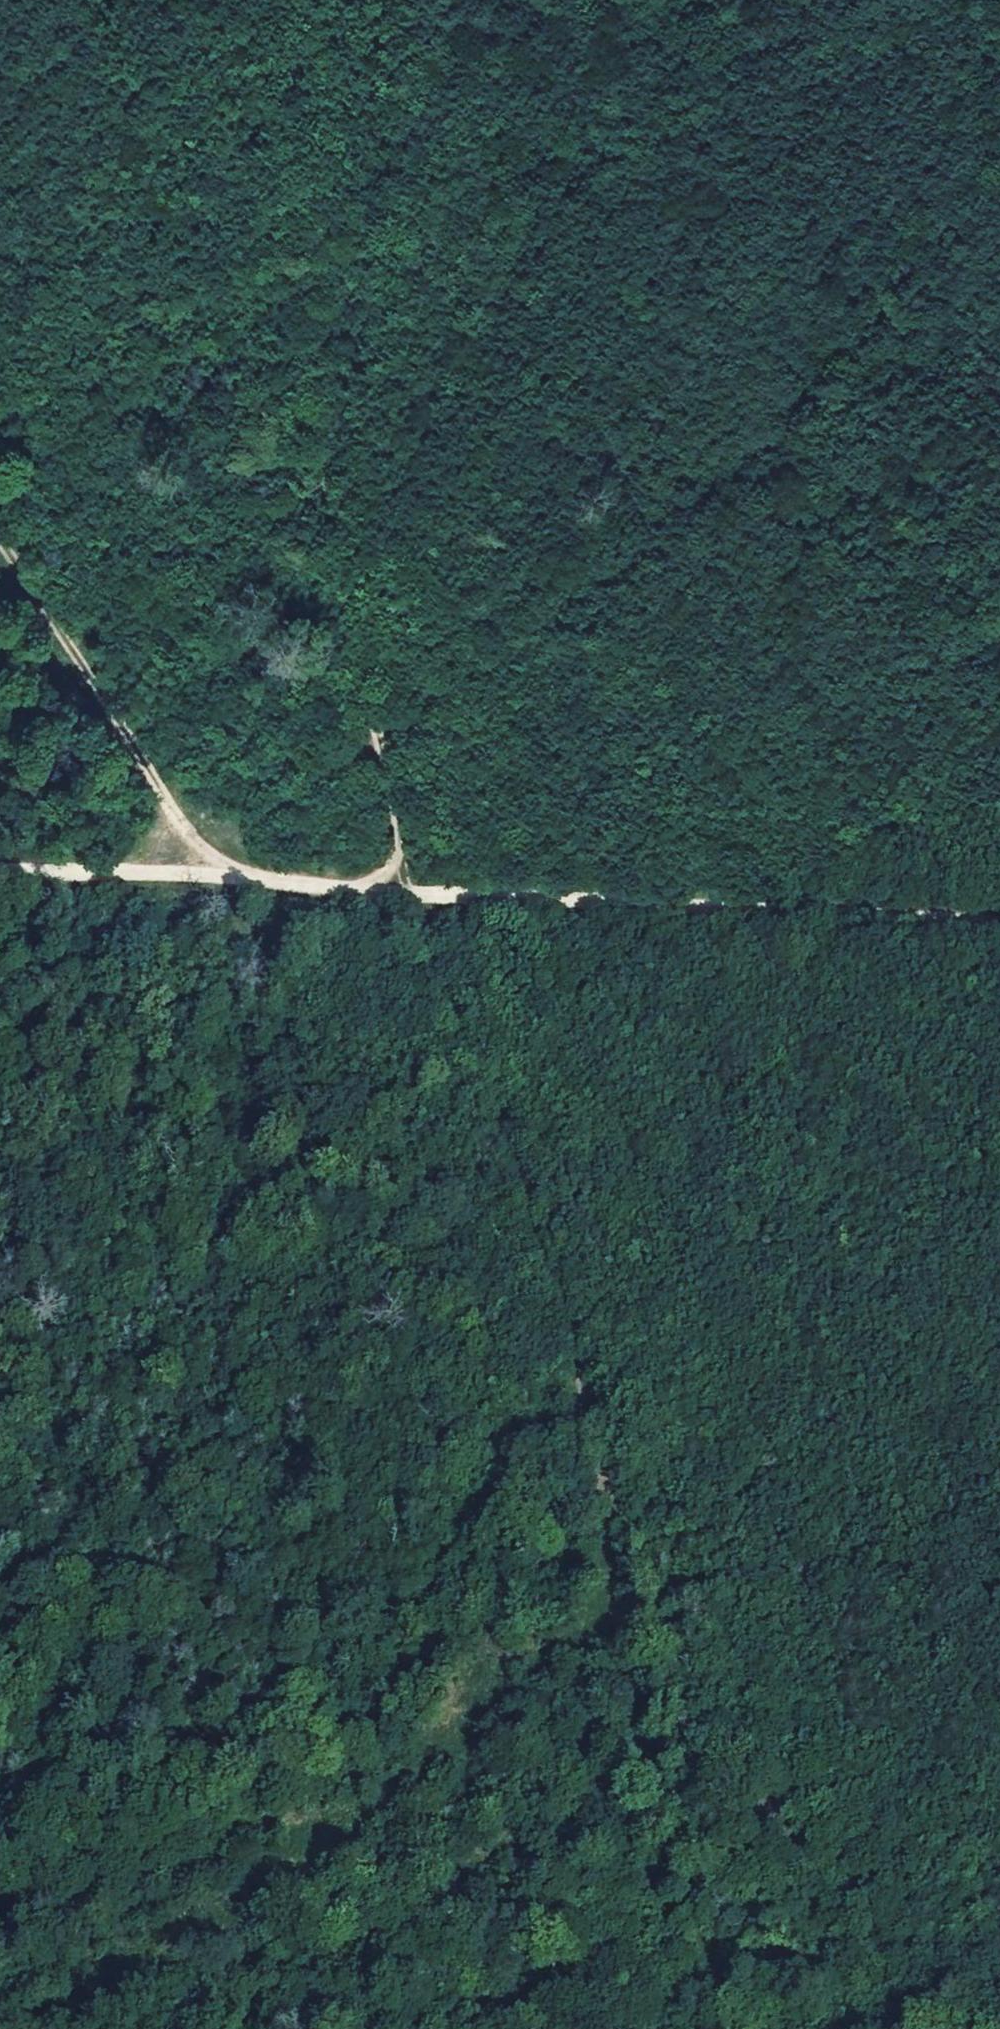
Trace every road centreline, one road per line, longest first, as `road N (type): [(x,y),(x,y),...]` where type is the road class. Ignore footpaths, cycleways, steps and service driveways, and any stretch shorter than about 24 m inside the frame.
road 1 (track): [(414,893),(336,557),(372,246),(370,64),(347,0)]
road 2 (track): [(999,924),(414,893)]
road 3 (track): [(239,884),(173,811),(0,542)]
road 4 (track): [(239,884),(0,873)]
road 5 (track): [(414,893),(239,884)]

